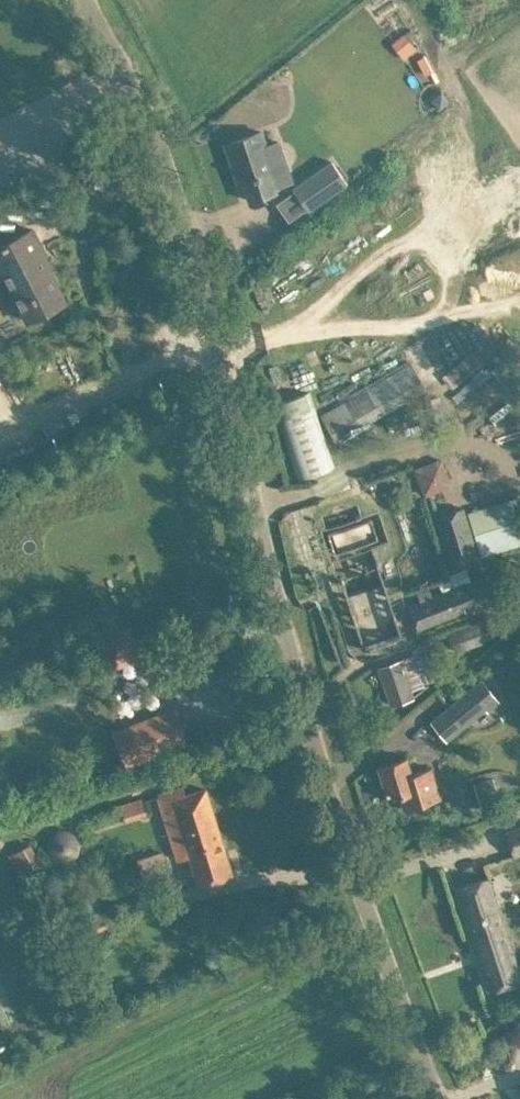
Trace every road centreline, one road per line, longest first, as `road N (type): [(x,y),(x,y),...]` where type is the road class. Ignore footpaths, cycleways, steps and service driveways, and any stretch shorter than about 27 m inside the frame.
road 1 (unclassified): [(427,1098),(357,903),(166,165),(80,0)]

